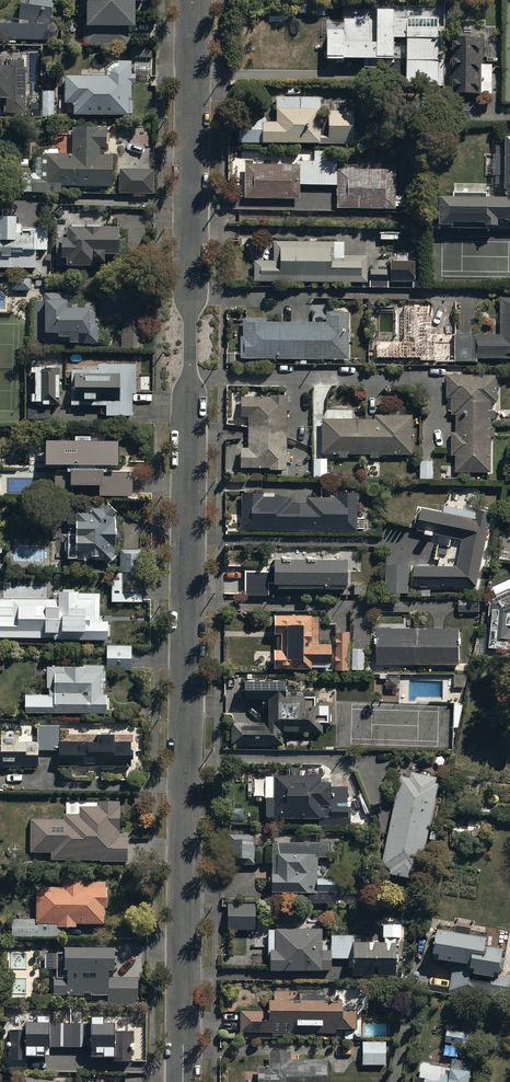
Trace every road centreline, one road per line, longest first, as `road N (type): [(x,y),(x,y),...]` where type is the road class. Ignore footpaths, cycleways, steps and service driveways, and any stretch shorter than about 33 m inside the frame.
road 1 (residential): [(194,0),(182,1081)]

